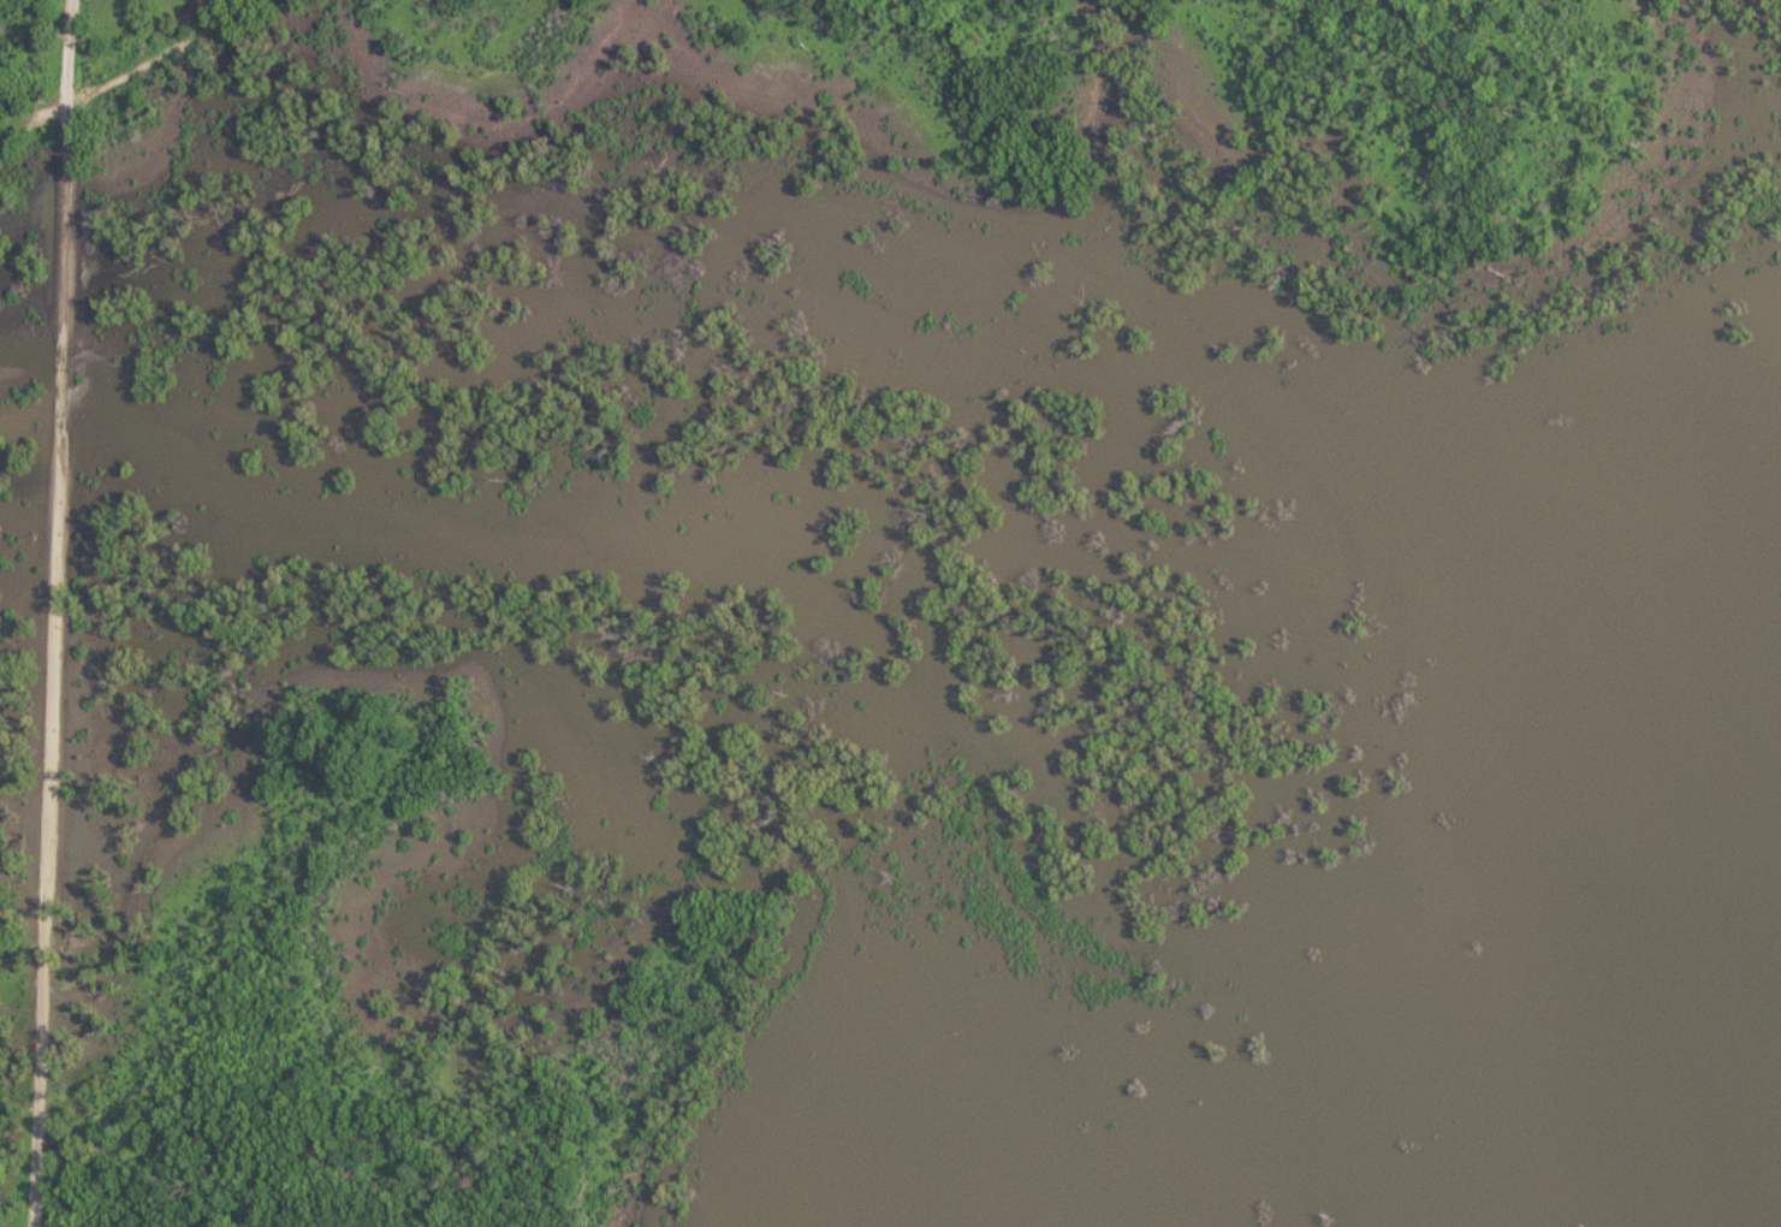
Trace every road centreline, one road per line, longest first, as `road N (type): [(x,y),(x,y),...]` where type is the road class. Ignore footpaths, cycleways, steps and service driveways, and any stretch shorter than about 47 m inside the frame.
road 1 (residential): [(22,1226),(34,337),(72,0)]

